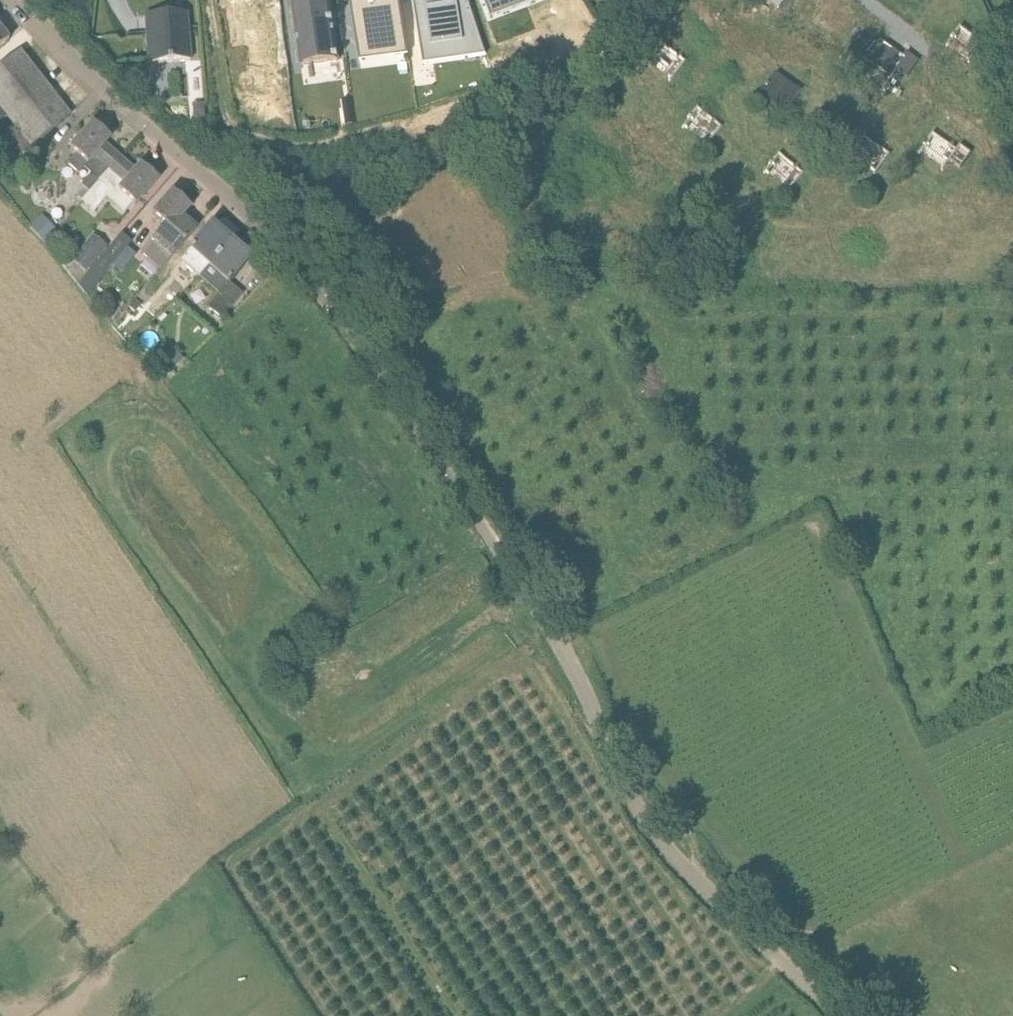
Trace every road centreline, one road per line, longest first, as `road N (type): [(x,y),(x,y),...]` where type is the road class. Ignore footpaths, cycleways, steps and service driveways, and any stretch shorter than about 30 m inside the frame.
road 1 (unclassified): [(843,1015),(650,827),(548,622),(332,306)]
road 2 (residential): [(332,306),(285,248),(102,86),(21,0)]

